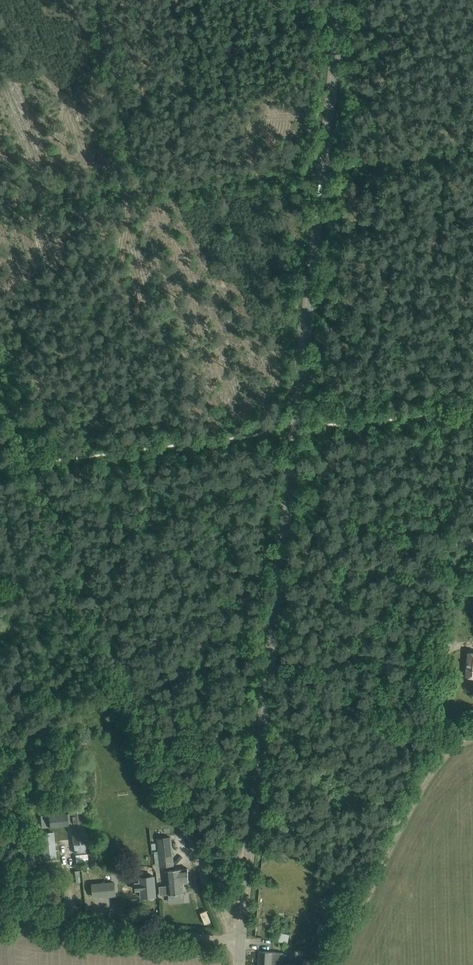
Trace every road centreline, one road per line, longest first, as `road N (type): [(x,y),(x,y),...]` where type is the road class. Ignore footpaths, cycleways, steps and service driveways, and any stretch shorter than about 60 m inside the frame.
road 1 (tertiary): [(238,934),(341,0)]
road 2 (track): [(472,739),(447,751),(421,787),(337,964)]
road 3 (unclassified): [(238,934),(0,915)]

